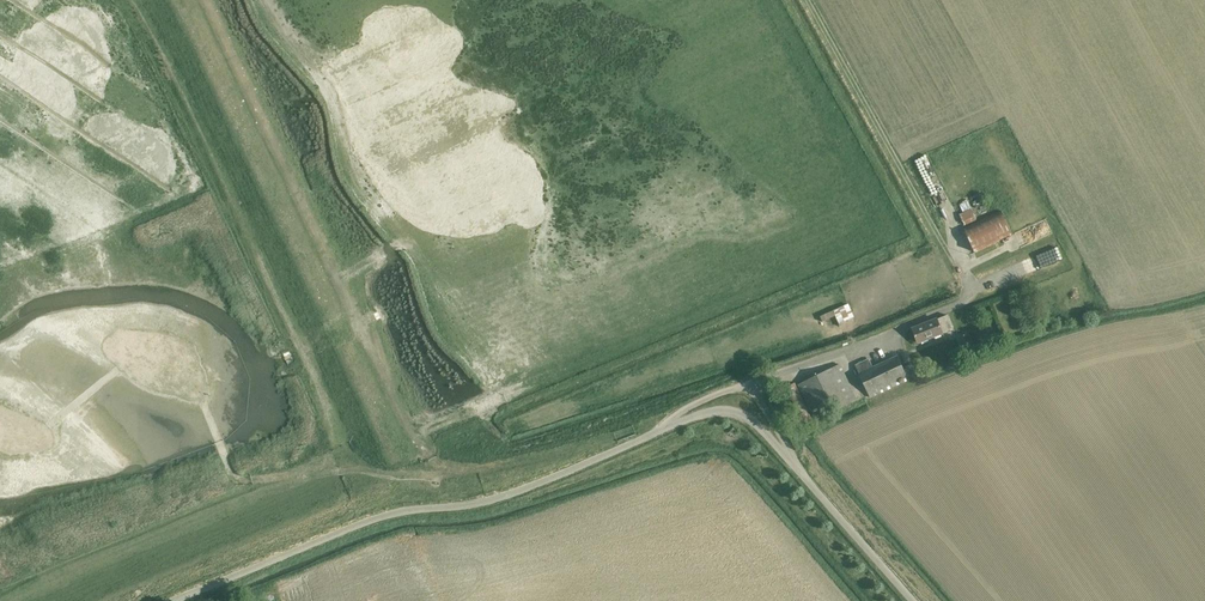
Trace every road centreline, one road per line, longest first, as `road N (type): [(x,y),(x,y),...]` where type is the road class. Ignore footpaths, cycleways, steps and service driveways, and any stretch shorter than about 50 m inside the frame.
road 1 (unclassified): [(919,600),(800,464),(736,410),(706,414),(507,495),(394,512)]
road 2 (track): [(673,422),(448,472),(367,468),(338,451)]
road 3 (track): [(808,0),(945,247),(960,245)]
road 4 (unclassified): [(175,600),(394,512)]

